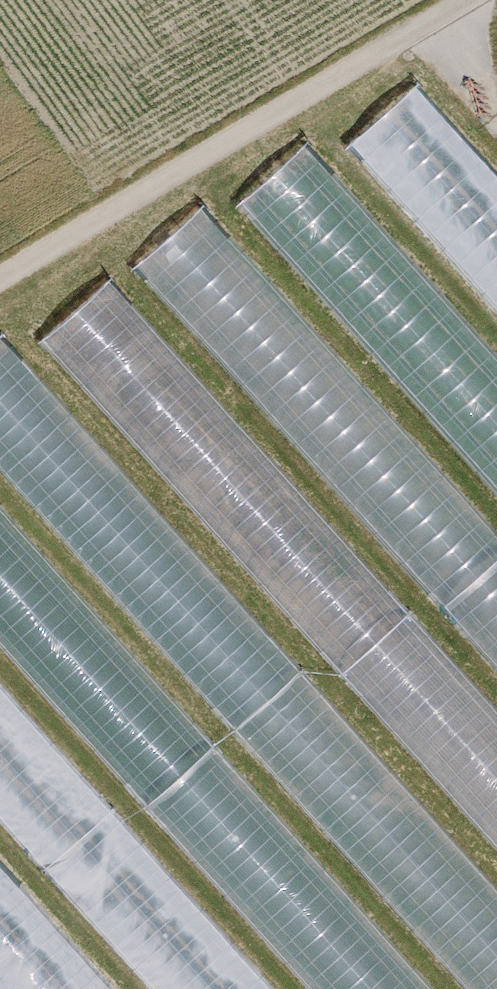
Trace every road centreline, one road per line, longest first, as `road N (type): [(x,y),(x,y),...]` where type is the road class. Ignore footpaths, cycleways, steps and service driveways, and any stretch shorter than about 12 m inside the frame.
road 1 (track): [(468,0),(0,278)]

